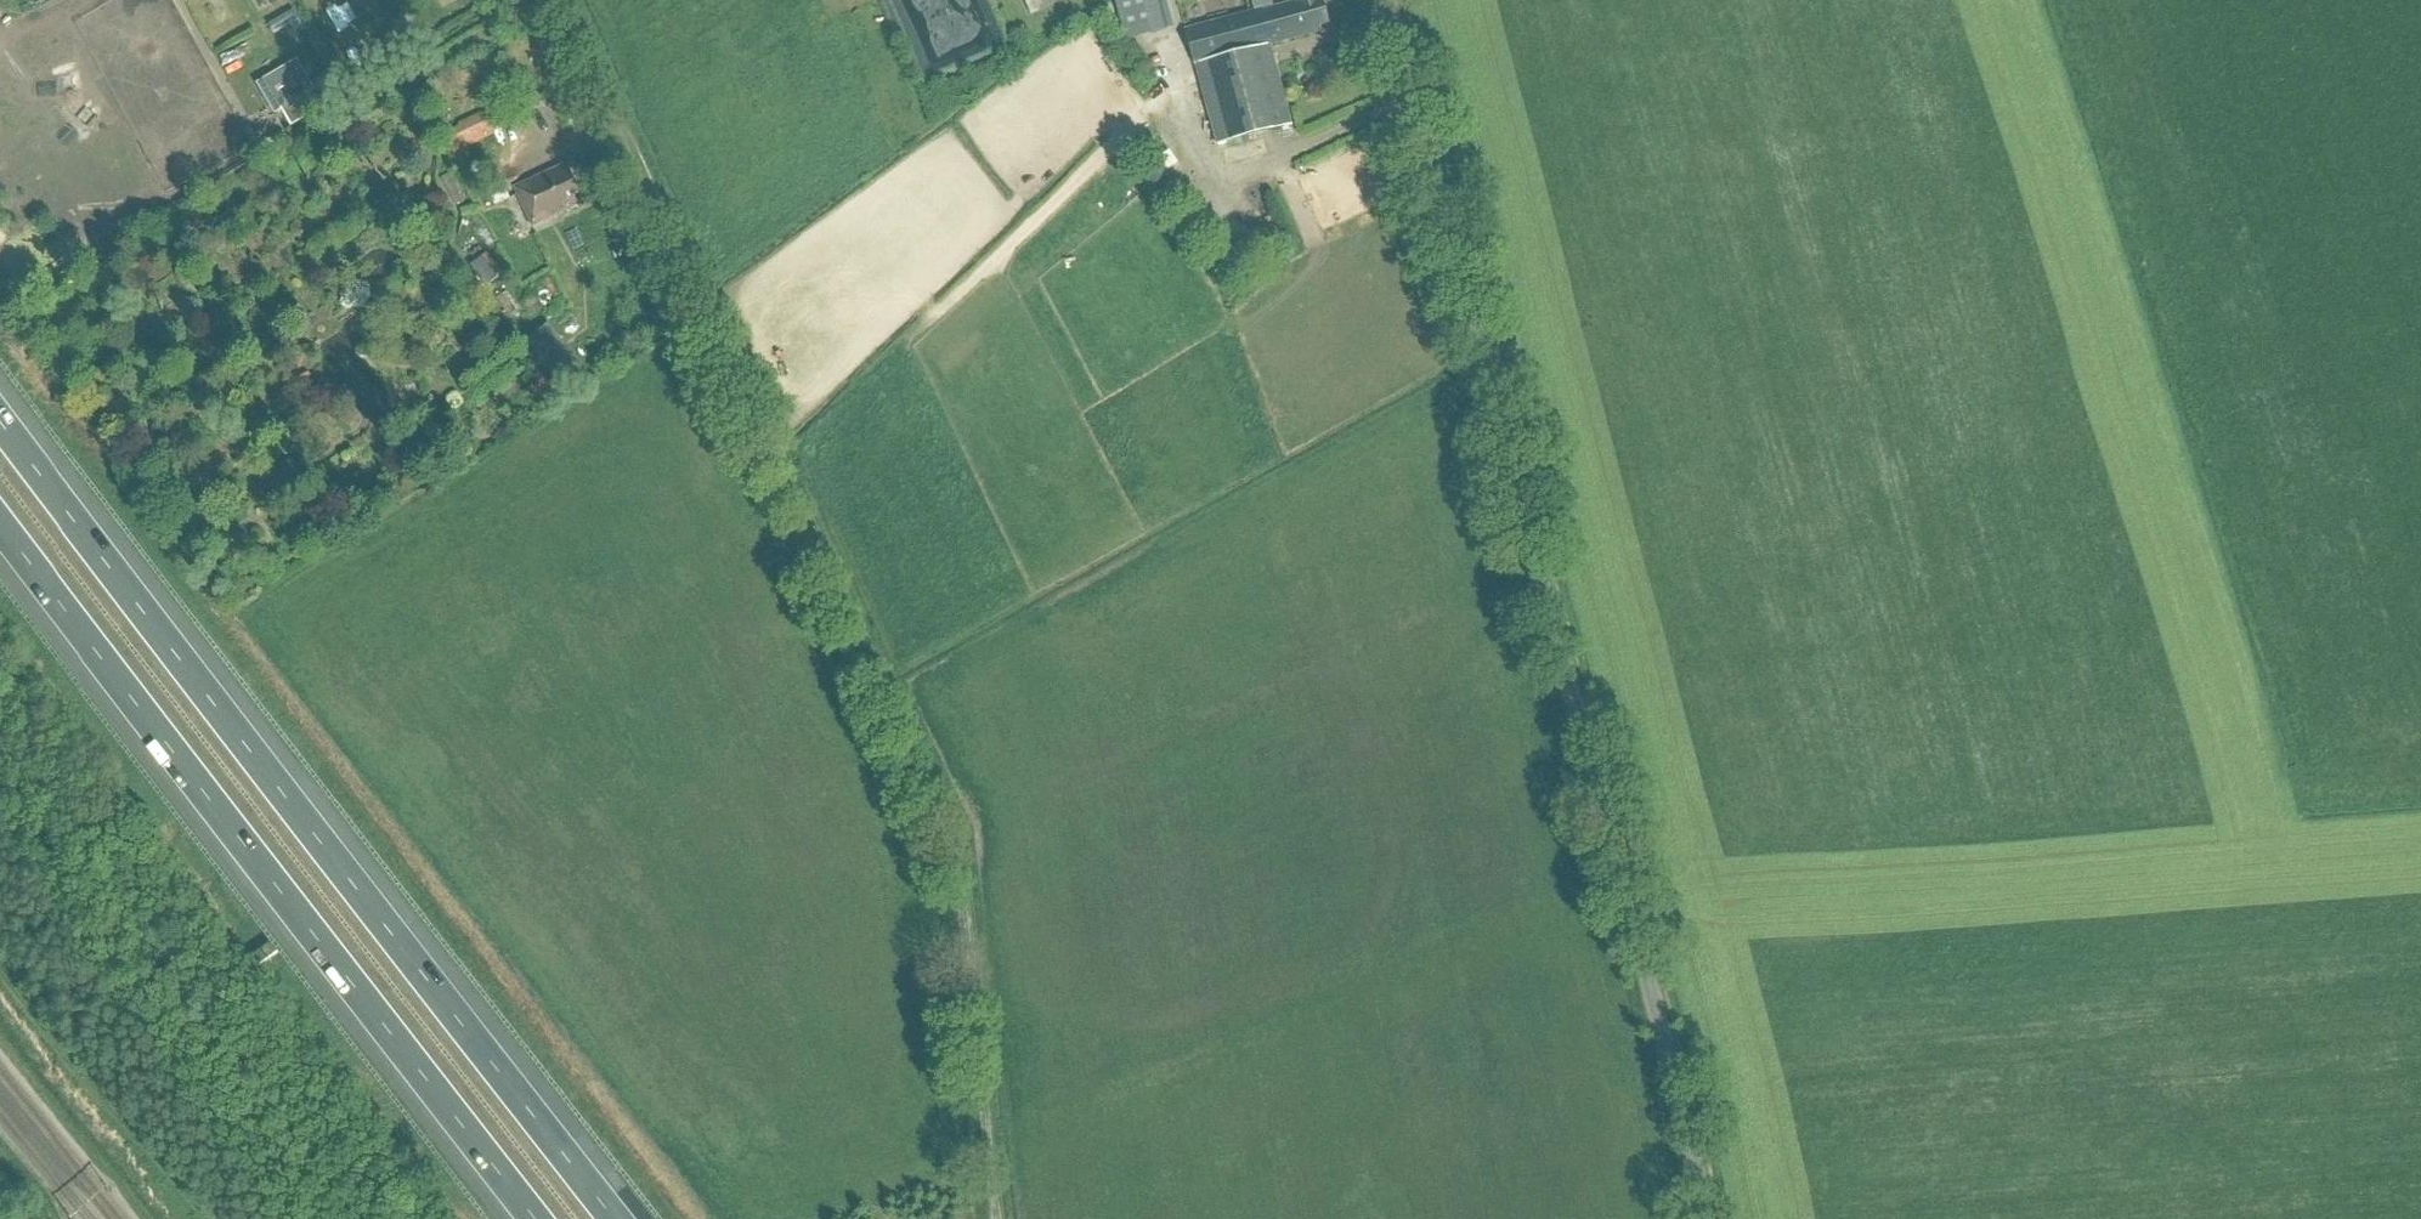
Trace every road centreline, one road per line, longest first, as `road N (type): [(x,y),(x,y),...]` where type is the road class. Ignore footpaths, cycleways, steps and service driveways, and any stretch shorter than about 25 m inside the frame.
road 1 (track): [(565,0),(942,824),(997,1218)]
road 2 (unclassified): [(1700,1218),(1596,778),(1388,0)]
road 3 (motorway): [(613,1218),(0,430)]
road 4 (motorway): [(0,536),(263,861),(535,1218)]
road 5 (track): [(209,1218),(0,972)]

